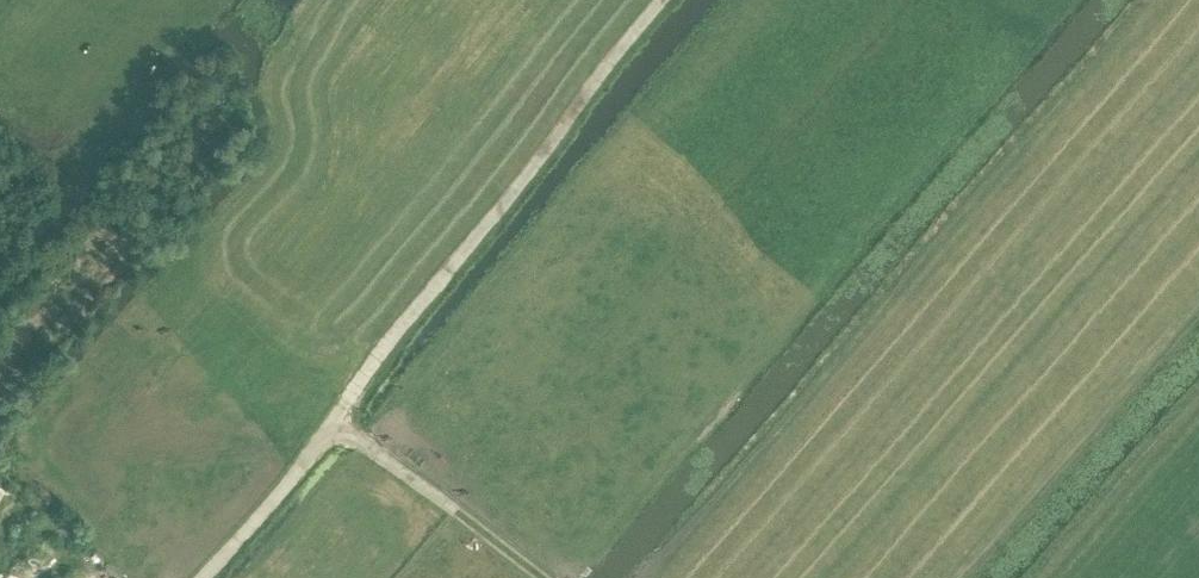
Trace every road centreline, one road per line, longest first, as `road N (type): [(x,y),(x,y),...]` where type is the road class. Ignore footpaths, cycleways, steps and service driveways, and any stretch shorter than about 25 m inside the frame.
road 1 (track): [(666,0),(351,395),(338,433),(203,577)]
road 2 (track): [(338,433),(368,445),(542,577)]

